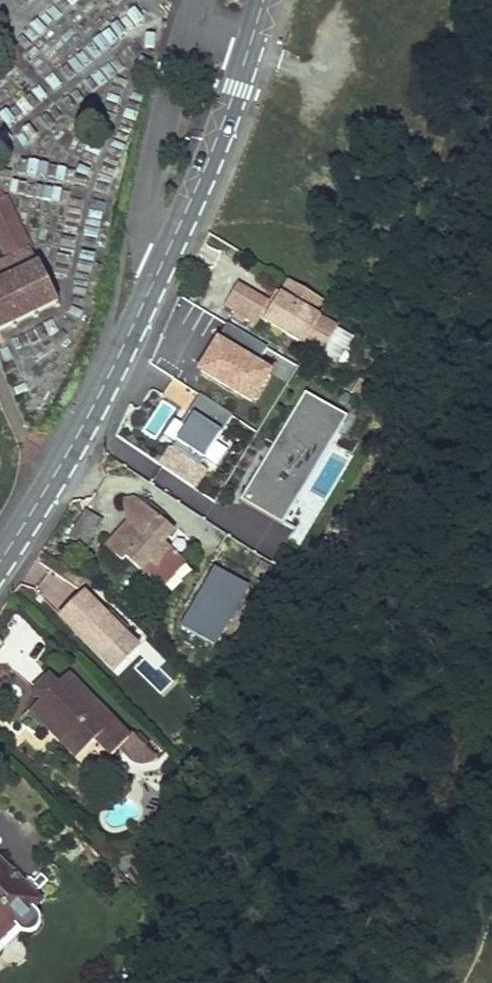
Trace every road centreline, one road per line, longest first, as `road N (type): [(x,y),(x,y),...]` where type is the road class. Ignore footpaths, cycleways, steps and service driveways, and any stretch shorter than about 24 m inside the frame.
road 1 (tertiary): [(0,562),(92,407),(168,252),(219,134),(263,0)]

